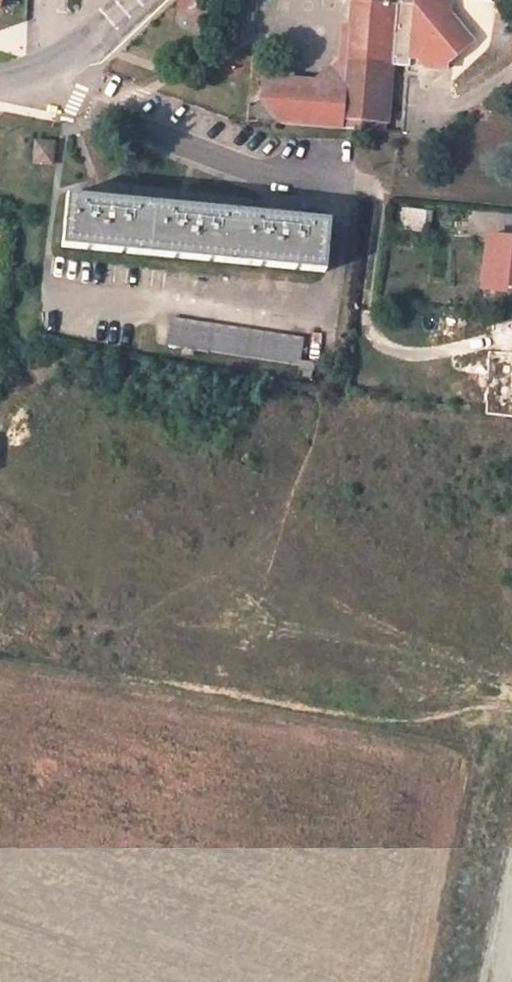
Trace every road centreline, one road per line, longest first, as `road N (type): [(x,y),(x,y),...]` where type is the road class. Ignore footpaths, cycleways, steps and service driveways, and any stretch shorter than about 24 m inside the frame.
road 1 (track): [(369,306),(384,196),(345,177)]

